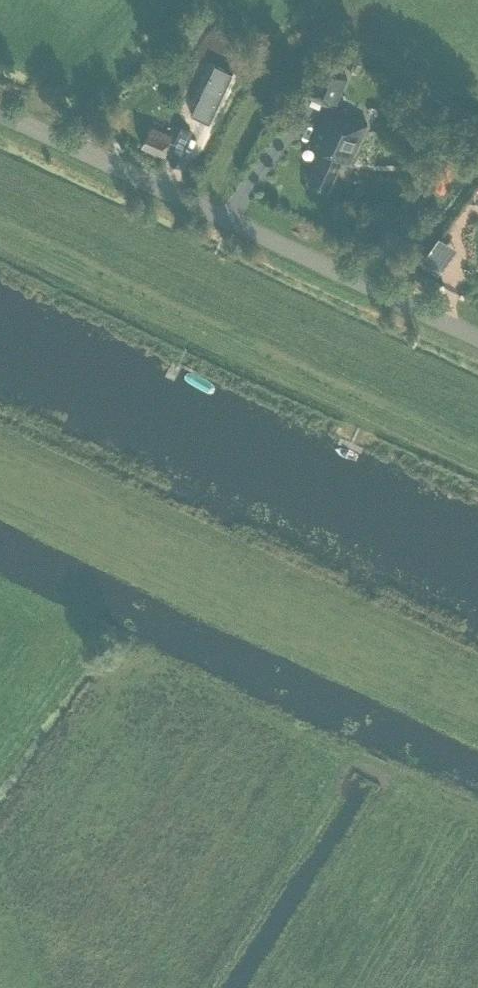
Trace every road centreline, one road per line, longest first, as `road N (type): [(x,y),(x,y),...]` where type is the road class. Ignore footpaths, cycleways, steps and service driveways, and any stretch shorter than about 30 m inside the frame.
road 1 (unclassified): [(477,337),(0,112)]

